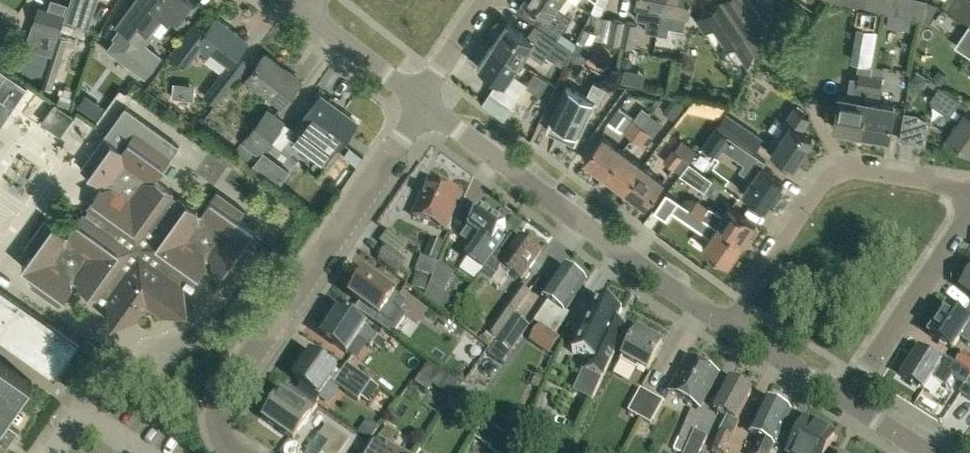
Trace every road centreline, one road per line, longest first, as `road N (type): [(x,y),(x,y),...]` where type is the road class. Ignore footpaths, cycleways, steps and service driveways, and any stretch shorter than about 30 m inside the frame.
road 1 (residential): [(244,452),(220,430),(219,408),(422,105)]
road 2 (residential): [(732,330),(422,105)]
road 3 (unclassified): [(732,330),(823,193),(845,177),(969,188)]
road 4 (unclassified): [(843,398),(969,210)]
road 5 (residential): [(422,105),(310,17)]
road 6 (unclassified): [(843,398),(732,330)]
road 7 (residential): [(422,105),(488,0)]

